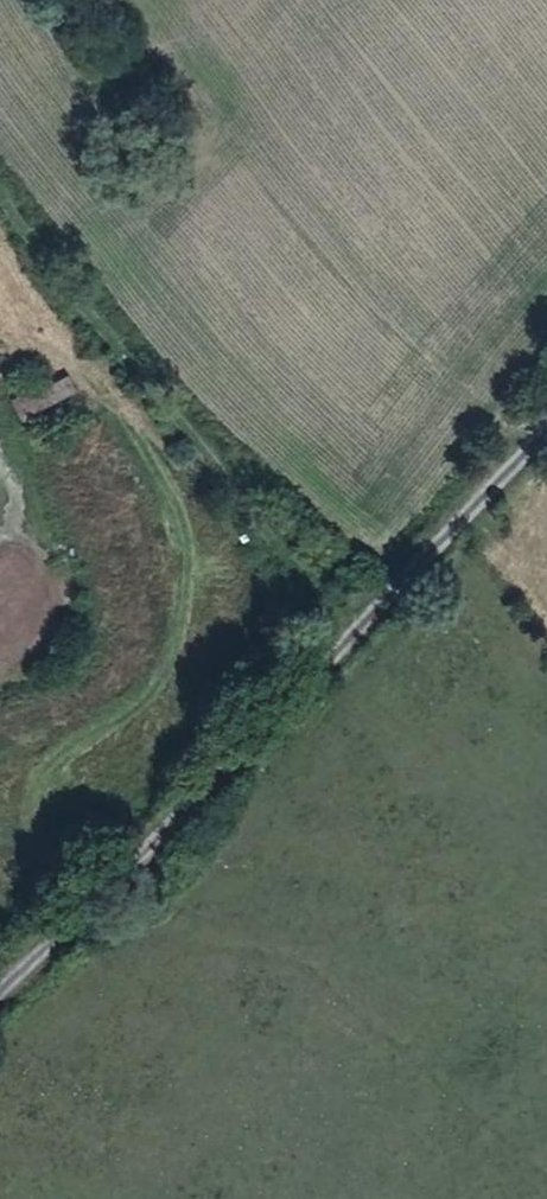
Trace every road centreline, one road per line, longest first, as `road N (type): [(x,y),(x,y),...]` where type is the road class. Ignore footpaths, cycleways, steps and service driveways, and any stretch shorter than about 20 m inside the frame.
road 1 (unclassified): [(0,987),(546,438)]

